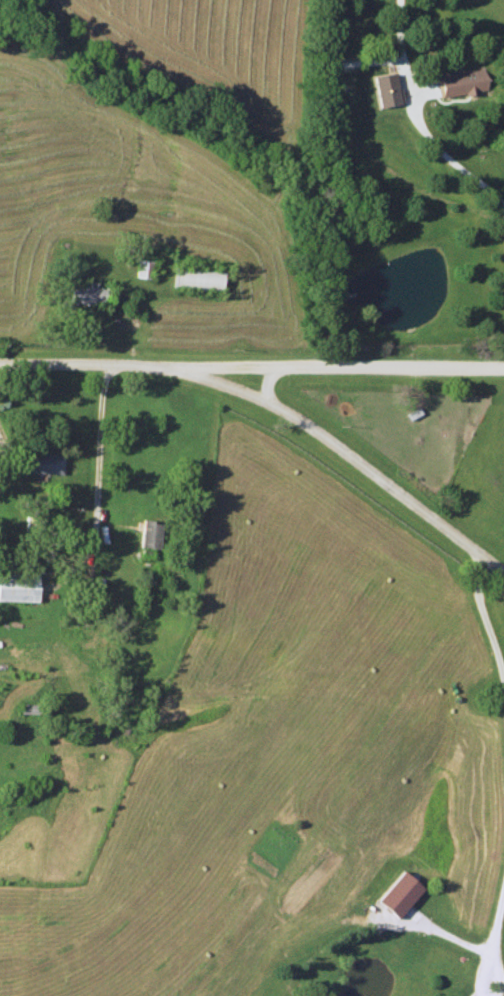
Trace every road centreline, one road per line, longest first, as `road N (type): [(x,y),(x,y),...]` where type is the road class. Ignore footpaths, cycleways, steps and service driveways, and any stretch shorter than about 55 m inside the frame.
road 1 (residential): [(503,574),(271,404),(265,387),(279,368)]
road 2 (residential): [(279,368),(0,368)]
road 3 (residential): [(279,368),(503,367)]

